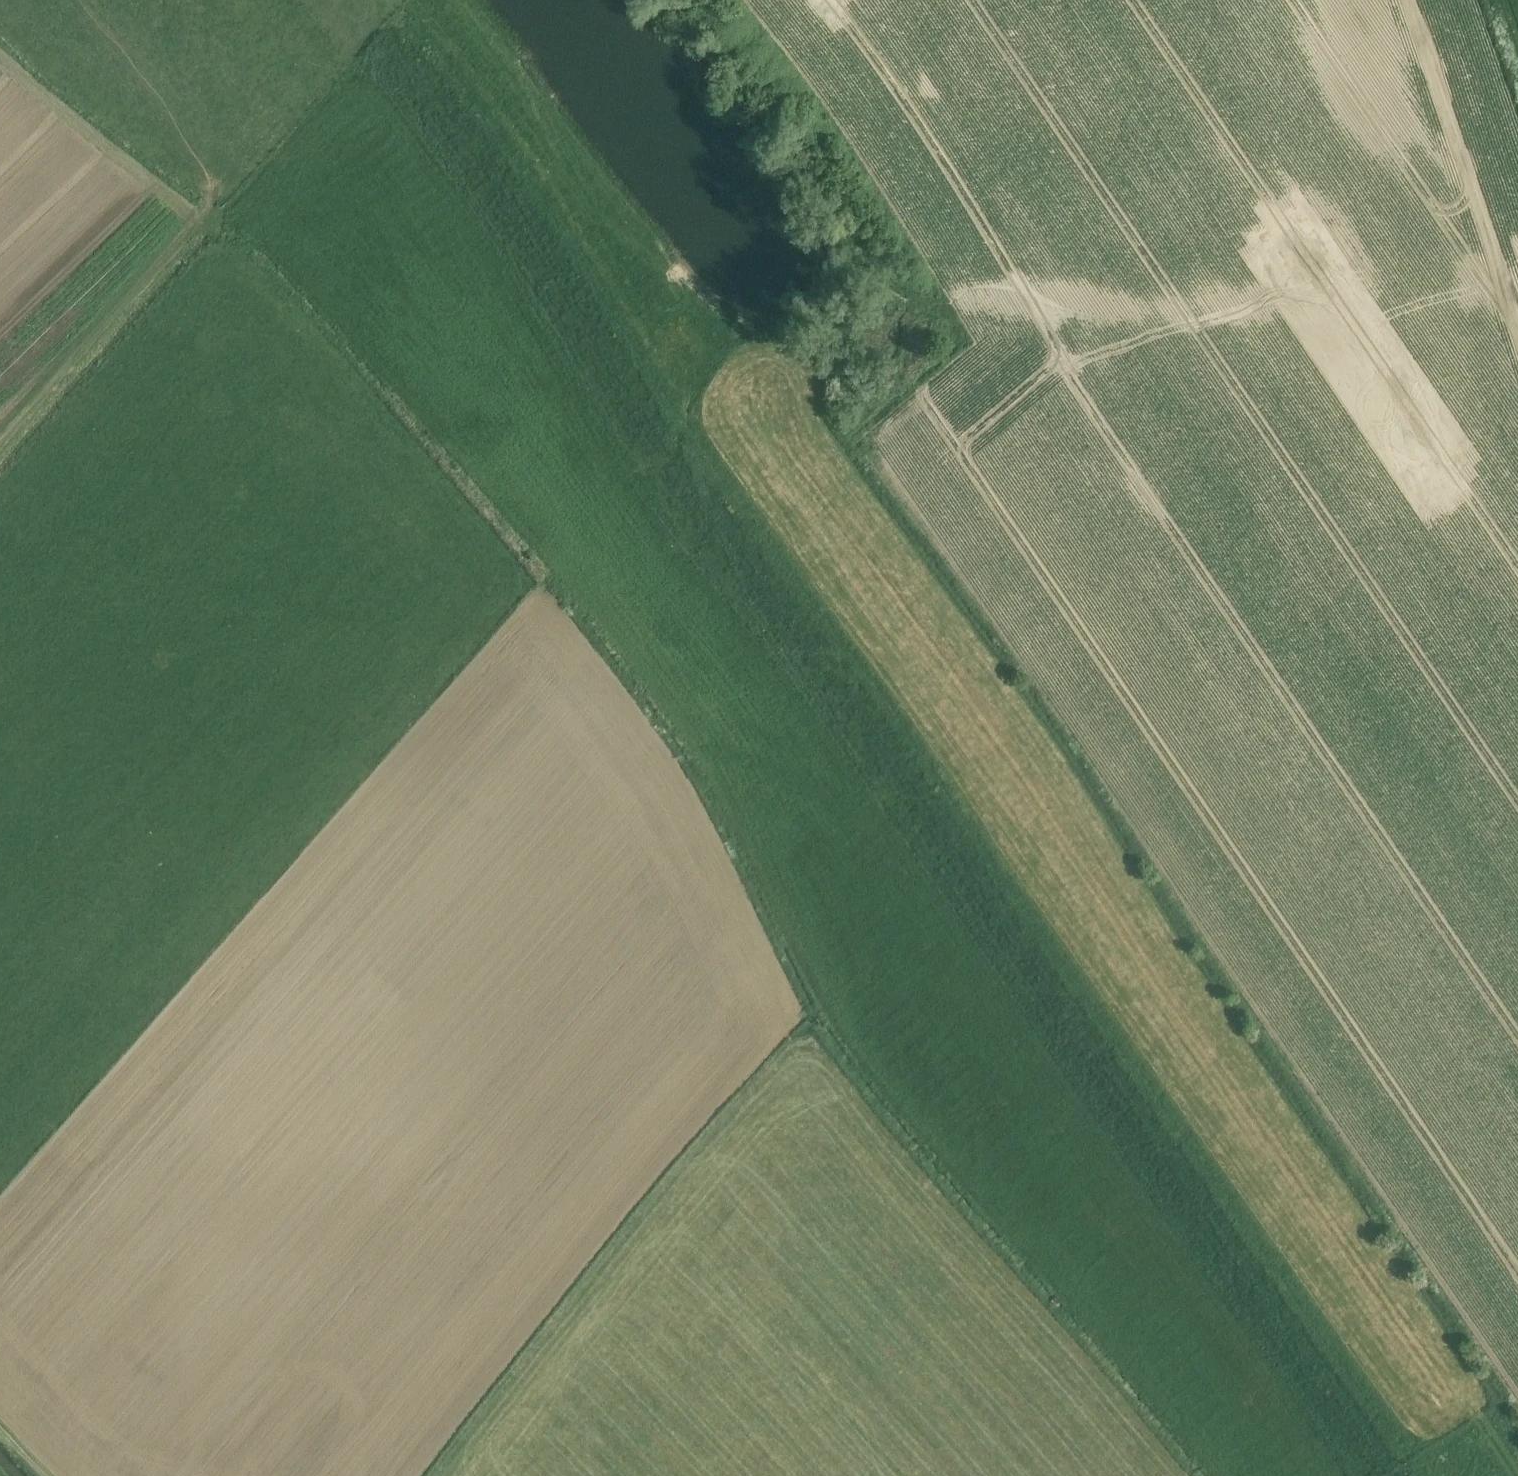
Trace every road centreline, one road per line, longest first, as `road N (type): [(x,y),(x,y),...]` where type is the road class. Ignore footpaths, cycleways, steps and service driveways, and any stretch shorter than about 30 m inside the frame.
road 1 (track): [(1517,261),(1413,0)]

